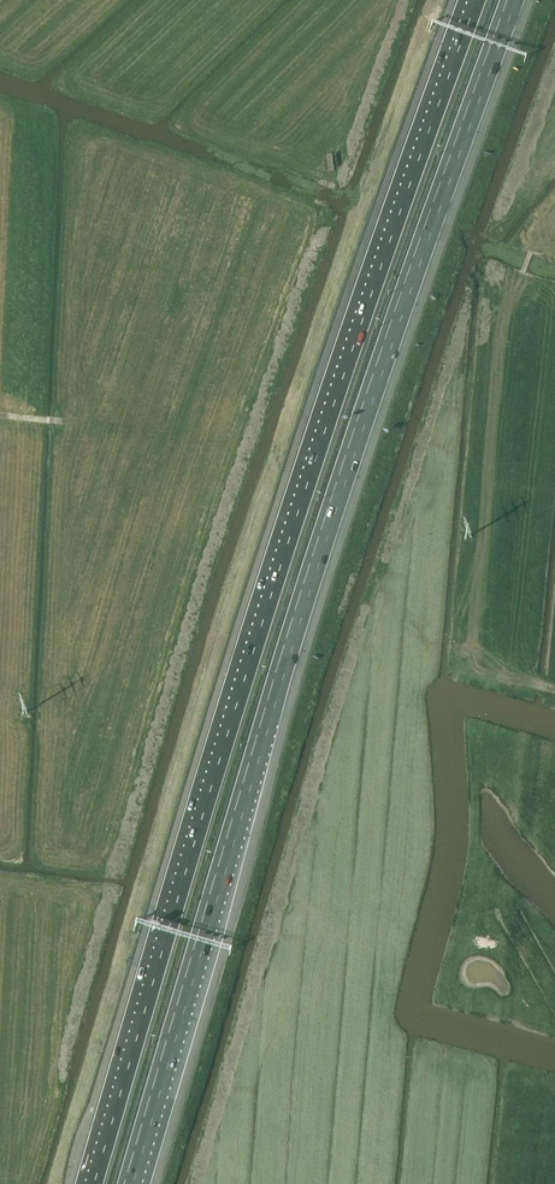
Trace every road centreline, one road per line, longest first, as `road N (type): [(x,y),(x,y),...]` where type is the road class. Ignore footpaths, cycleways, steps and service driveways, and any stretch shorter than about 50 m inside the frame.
road 1 (motorway): [(129,1183),(326,529),(512,0)]
road 2 (motorway): [(478,0),(303,499),(95,1183)]
road 3 (tertiary): [(484,372),(398,612),(250,1183)]
road 4 (tertiary): [(554,176),(484,372)]
road 5 (unclassified): [(484,372),(554,472)]

